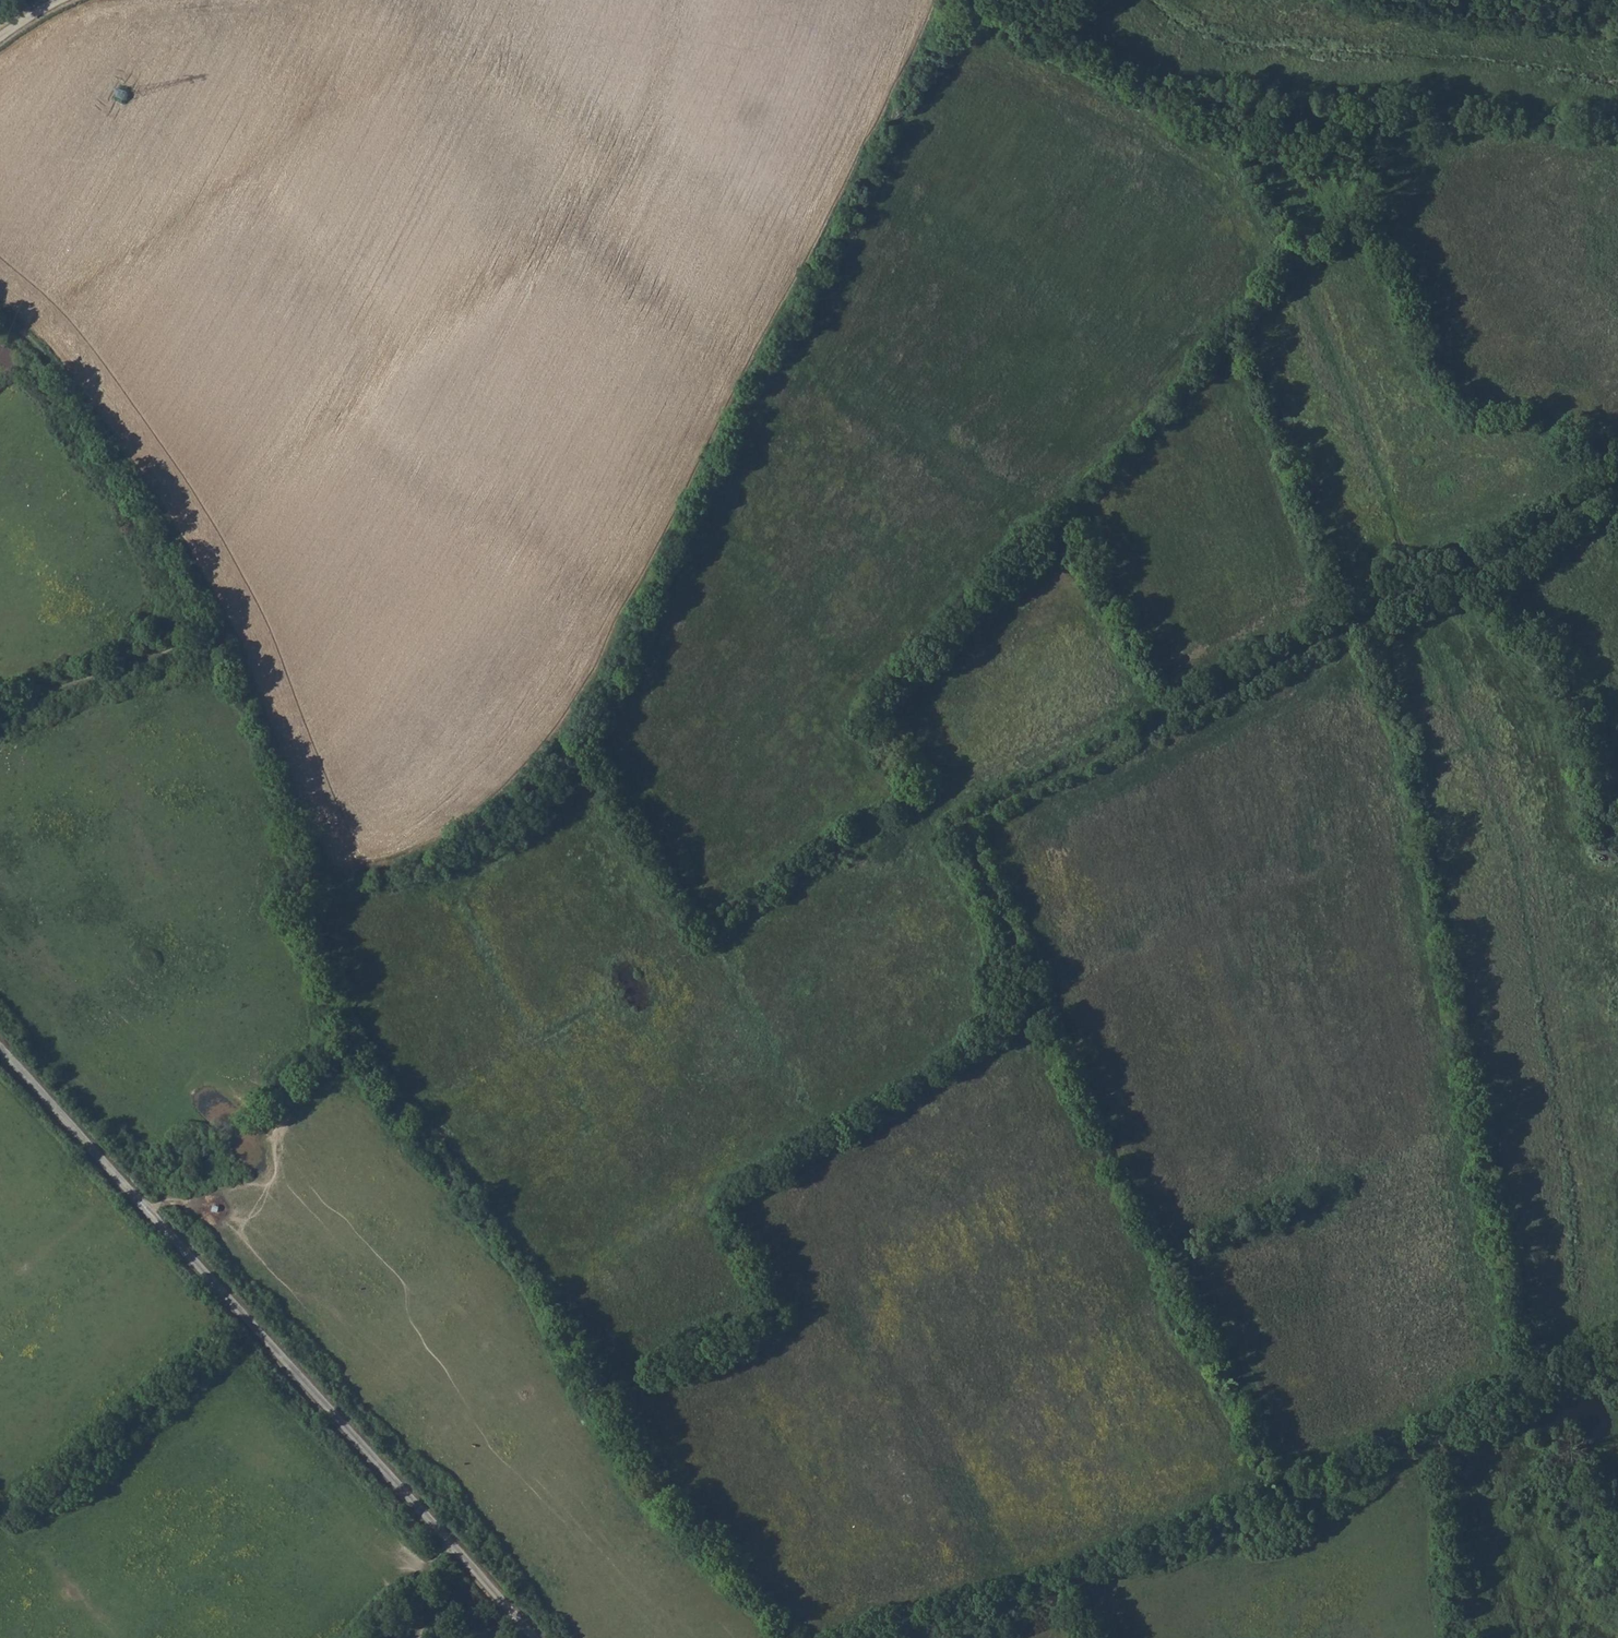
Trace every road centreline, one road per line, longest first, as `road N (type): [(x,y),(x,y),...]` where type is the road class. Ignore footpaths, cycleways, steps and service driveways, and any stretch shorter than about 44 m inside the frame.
road 1 (unclassified): [(532,1637),(0,1047)]
road 2 (track): [(1617,488),(1107,745)]

